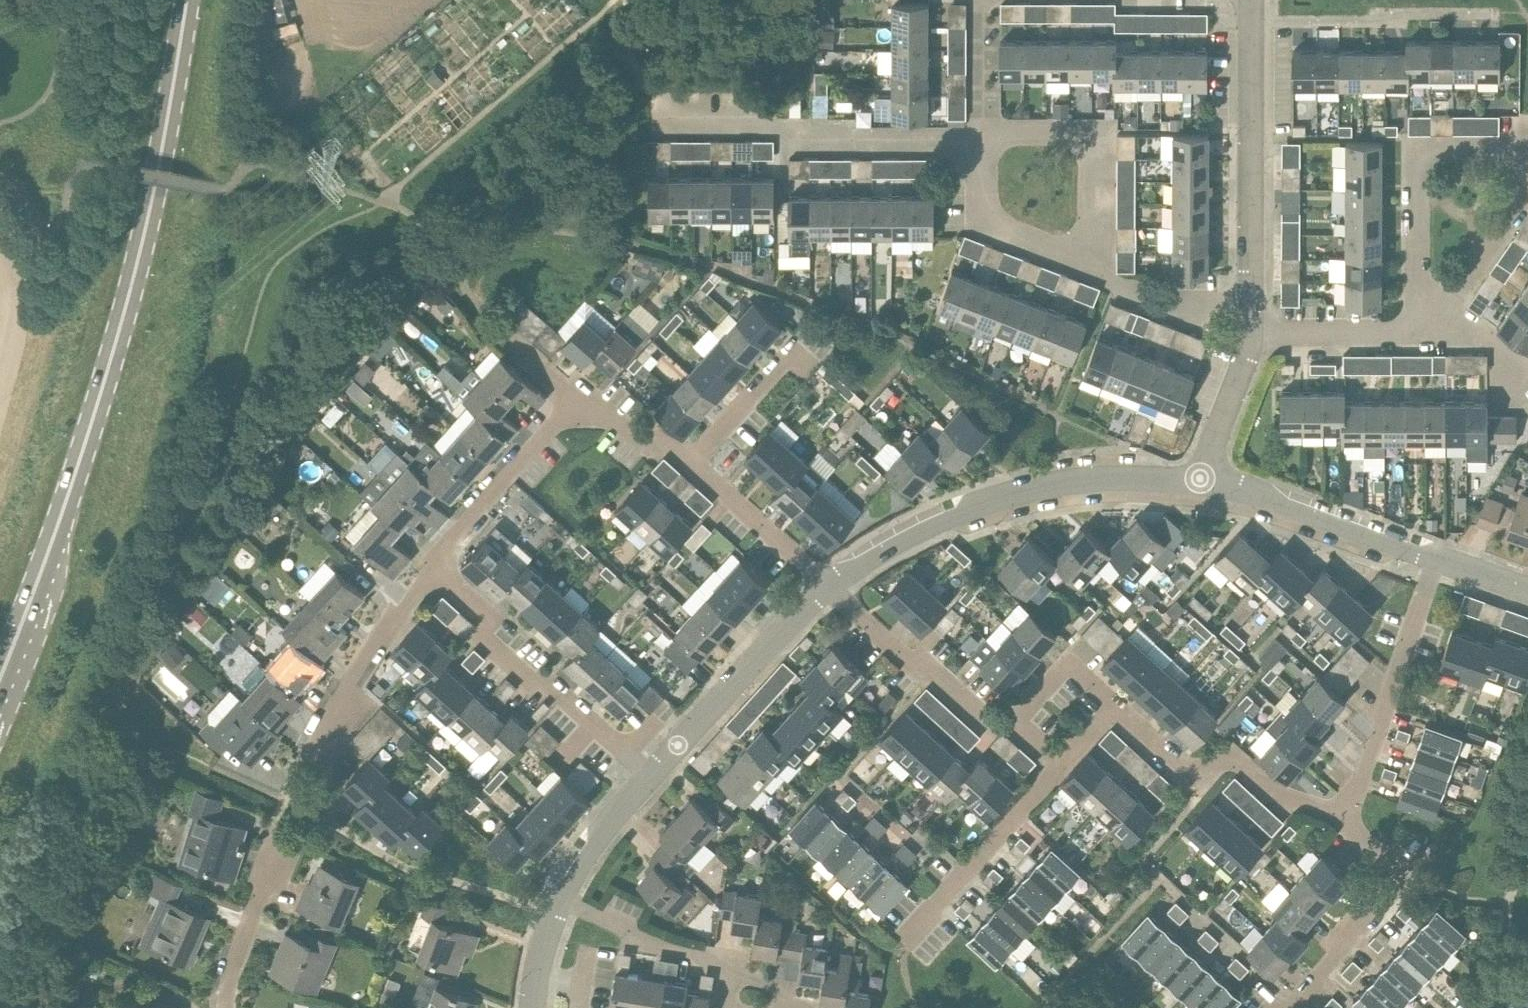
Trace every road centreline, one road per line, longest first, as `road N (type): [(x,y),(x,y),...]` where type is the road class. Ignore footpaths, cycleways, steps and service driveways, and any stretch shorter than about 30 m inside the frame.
road 1 (primary): [(187,0),(138,264),(50,547)]
road 2 (residential): [(1202,481),(1158,476),(1006,495),(943,517),(828,588)]
road 3 (residential): [(434,563),(575,400),(588,399),(641,440),(677,447),(693,460)]
road 4 (residential): [(981,137),(822,138),(777,126),(660,124)]
road 5 (residential): [(648,779),(551,685),(527,677),(486,638),(480,608),(434,563)]
road 6 (residential): [(1252,23),(1252,305)]
road 7 (residential): [(1346,821),(1435,557)]
road 8 (residential): [(1429,322),(1417,296),(1415,179),(1425,157),(1448,146),(1527,143)]
road 9 (residential): [(1346,821),(1274,792),(1238,759),(1191,771),(1117,705)]
road 10 (residential): [(794,1007),(773,984),(734,978),(720,958),(654,940),(560,898)]
road 11 (residential): [(828,588),(648,779)]
road 12 (residential): [(296,774),(434,563)]
road 13 (residential): [(1252,23),(1497,15)]
road 14 (residential): [(1435,557),(1202,481)]
road 15 (residential): [(1286,1007),(1390,894),(1386,862),(1346,821)]
road 16 (residential): [(905,944),(1064,761)]
road 17 (residential): [(1016,717),(981,716),(828,588)]
road 18 (residential): [(1092,267),(1087,142),(981,137)]
road 19 (residential): [(1092,267),(982,219),(981,137)]
road 20 (residential): [(828,588),(693,460)]
road 21 (residential): [(1249,337),(1344,336),(1429,322)]
road 22 (residential): [(230,1007),(236,919),(269,838)]
road 23 (residential): [(1252,305),(1159,303),(1092,267)]
road 24 (residential): [(1429,322),(1456,298),(1527,190)]
road 25 (residential): [(693,460),(795,346)]
road 26 (residential): [(1202,481),(1249,337)]
road 27 (residential): [(648,779),(597,835),(560,898)]
road 28 (primary): [(0,678),(50,547)]
road 29 (residential): [(981,137),(981,0)]
road 30 (residential): [(1016,717),(1068,666),(1117,705)]

